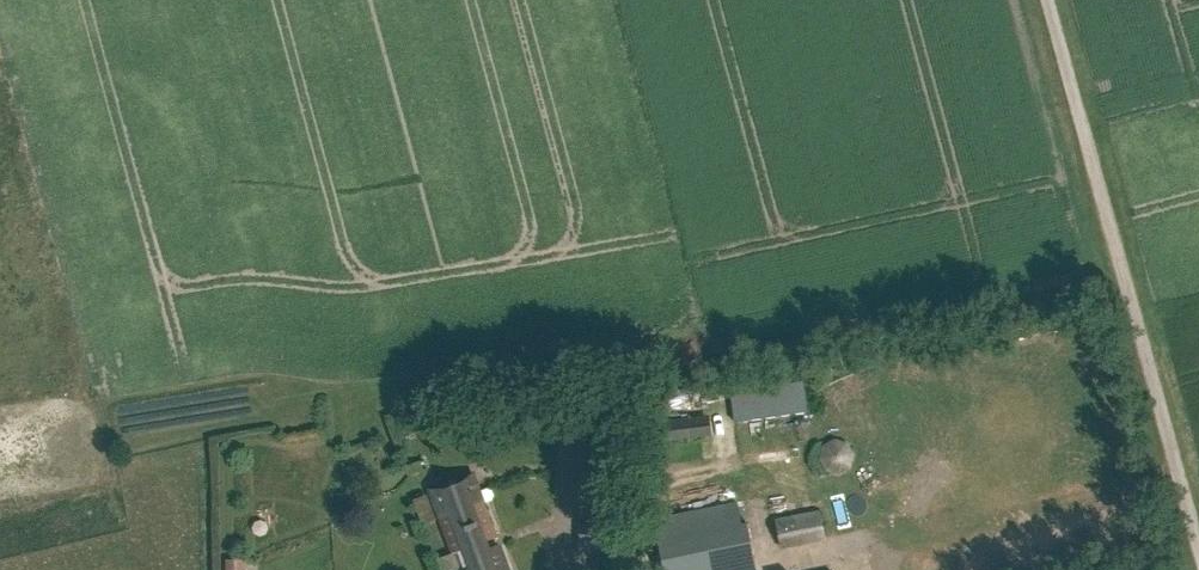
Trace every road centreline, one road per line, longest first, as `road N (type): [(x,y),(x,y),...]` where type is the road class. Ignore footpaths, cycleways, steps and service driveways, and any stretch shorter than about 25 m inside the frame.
road 1 (track): [(1198,549),(1049,0)]

